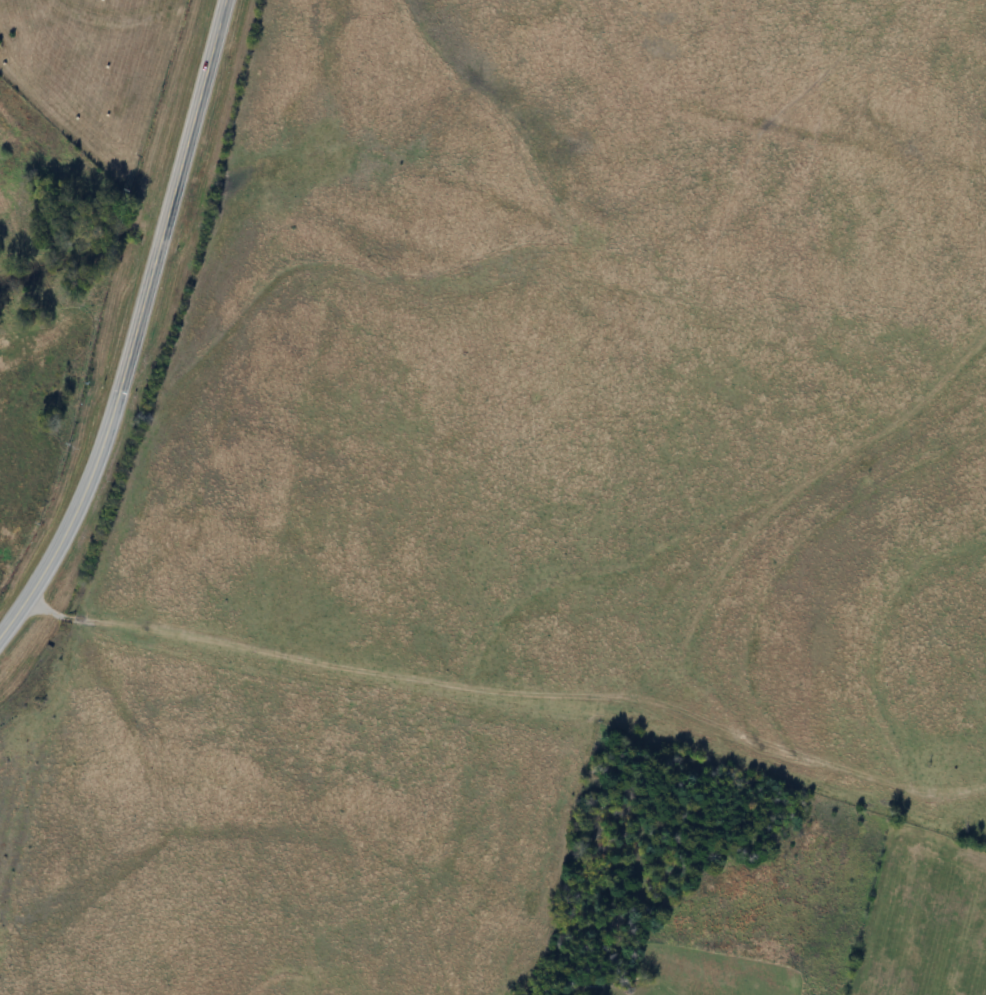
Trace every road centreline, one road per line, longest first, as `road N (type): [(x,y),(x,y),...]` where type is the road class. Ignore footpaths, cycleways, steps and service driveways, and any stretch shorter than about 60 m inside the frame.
road 1 (secondary): [(221,0),(108,427),(50,560),(0,639)]

